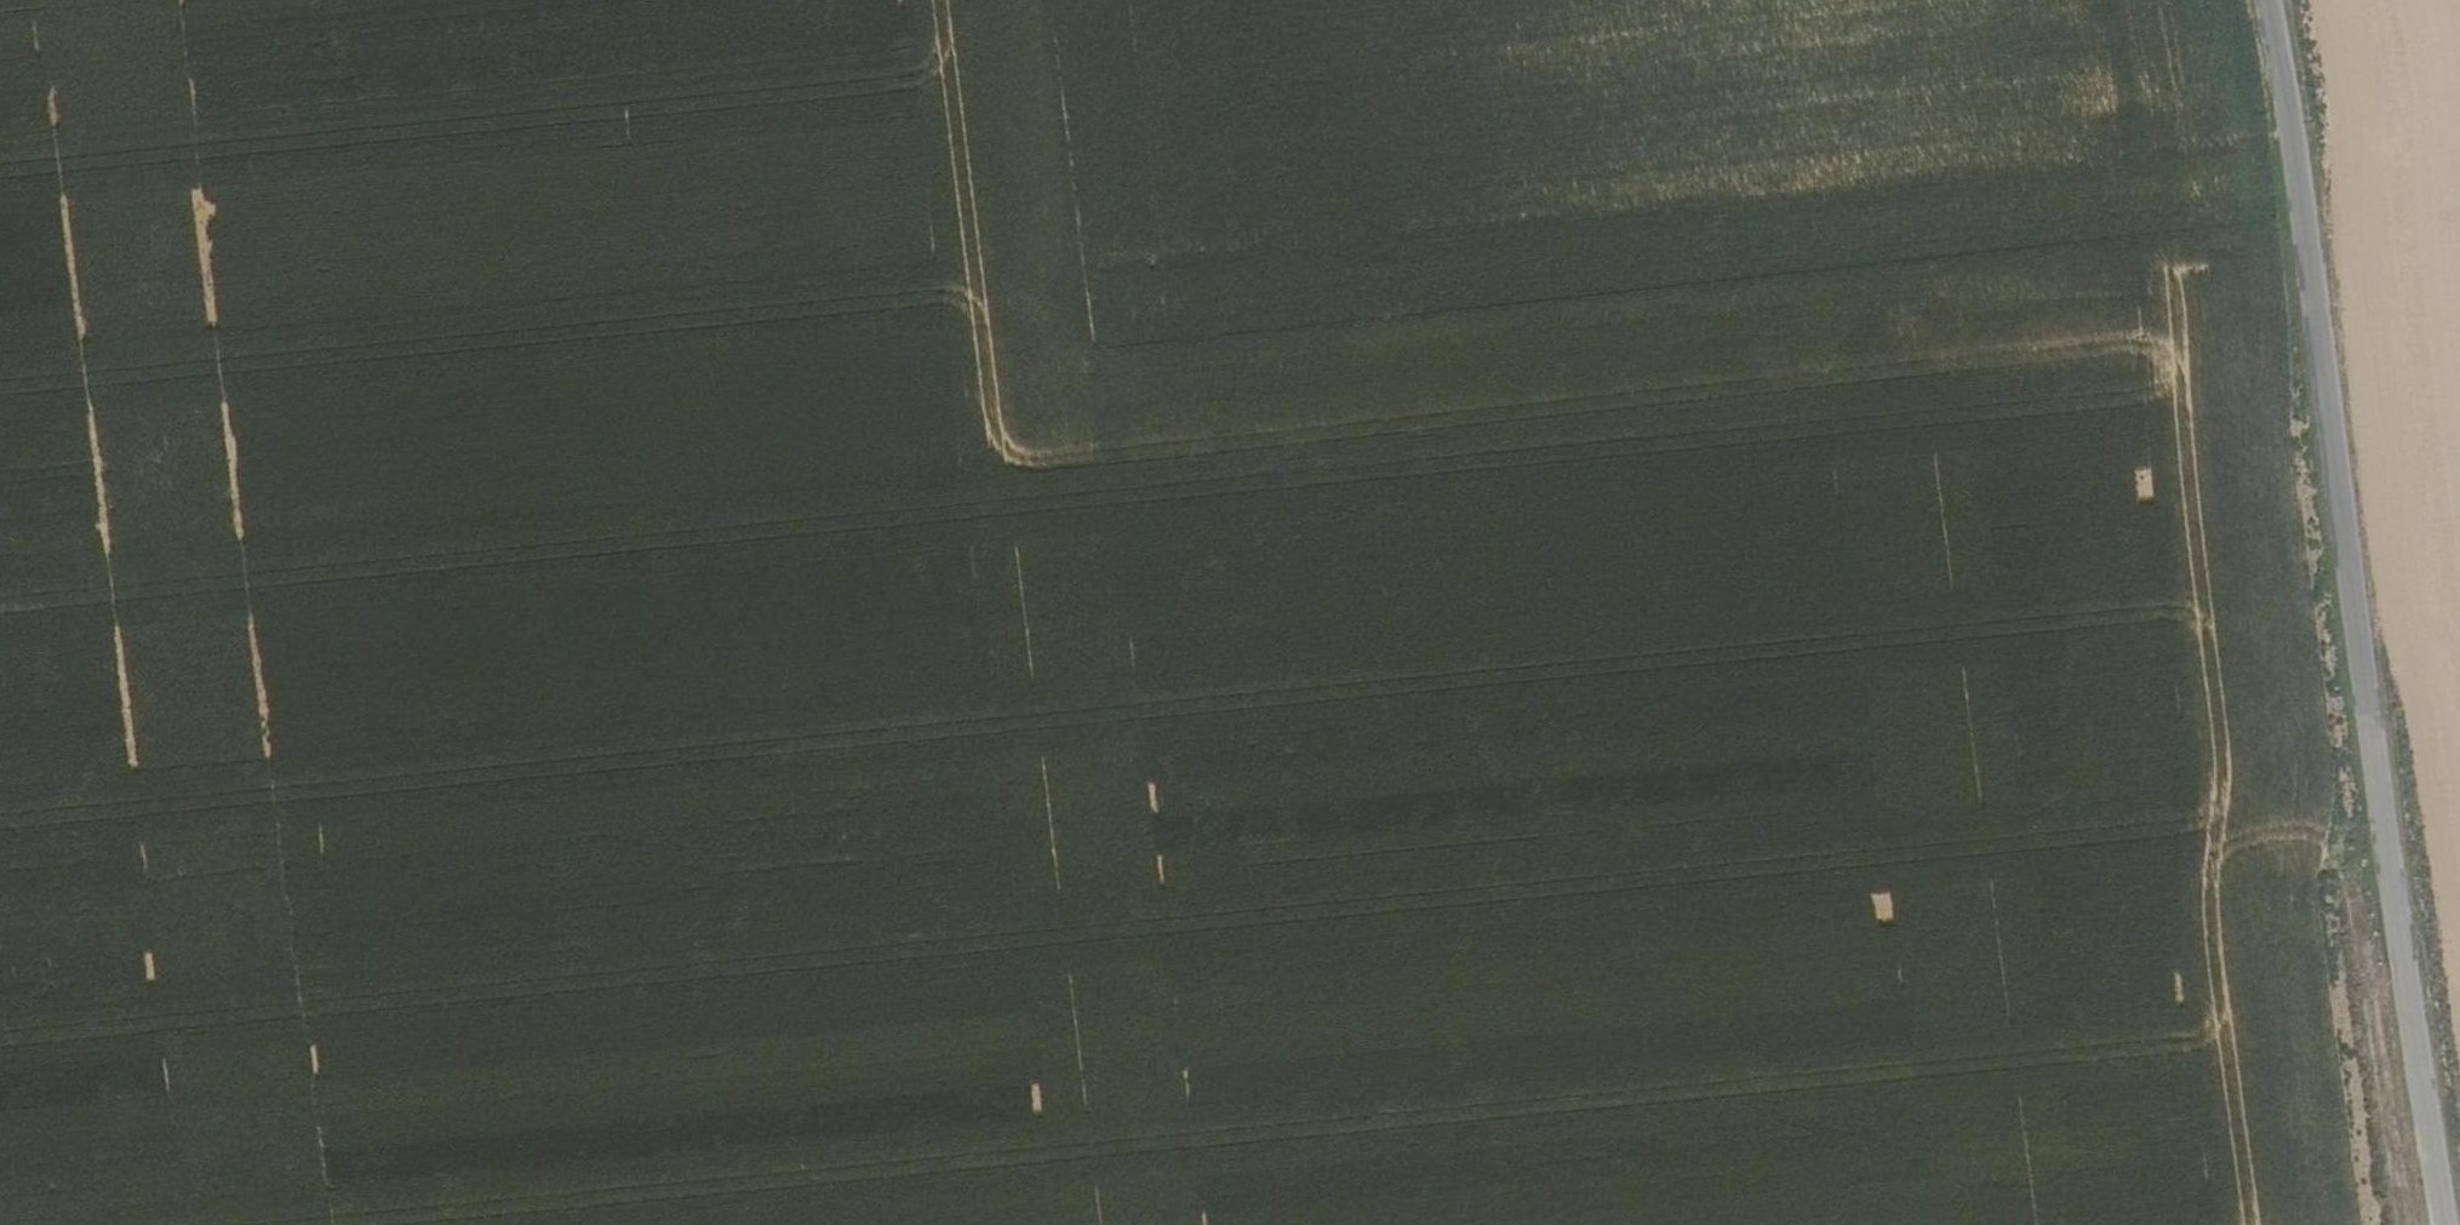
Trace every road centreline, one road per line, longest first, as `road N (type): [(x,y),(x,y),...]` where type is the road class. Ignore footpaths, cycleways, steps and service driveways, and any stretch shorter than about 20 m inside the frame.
road 1 (unclassified): [(2459,1205),(2415,977),(2268,0)]

